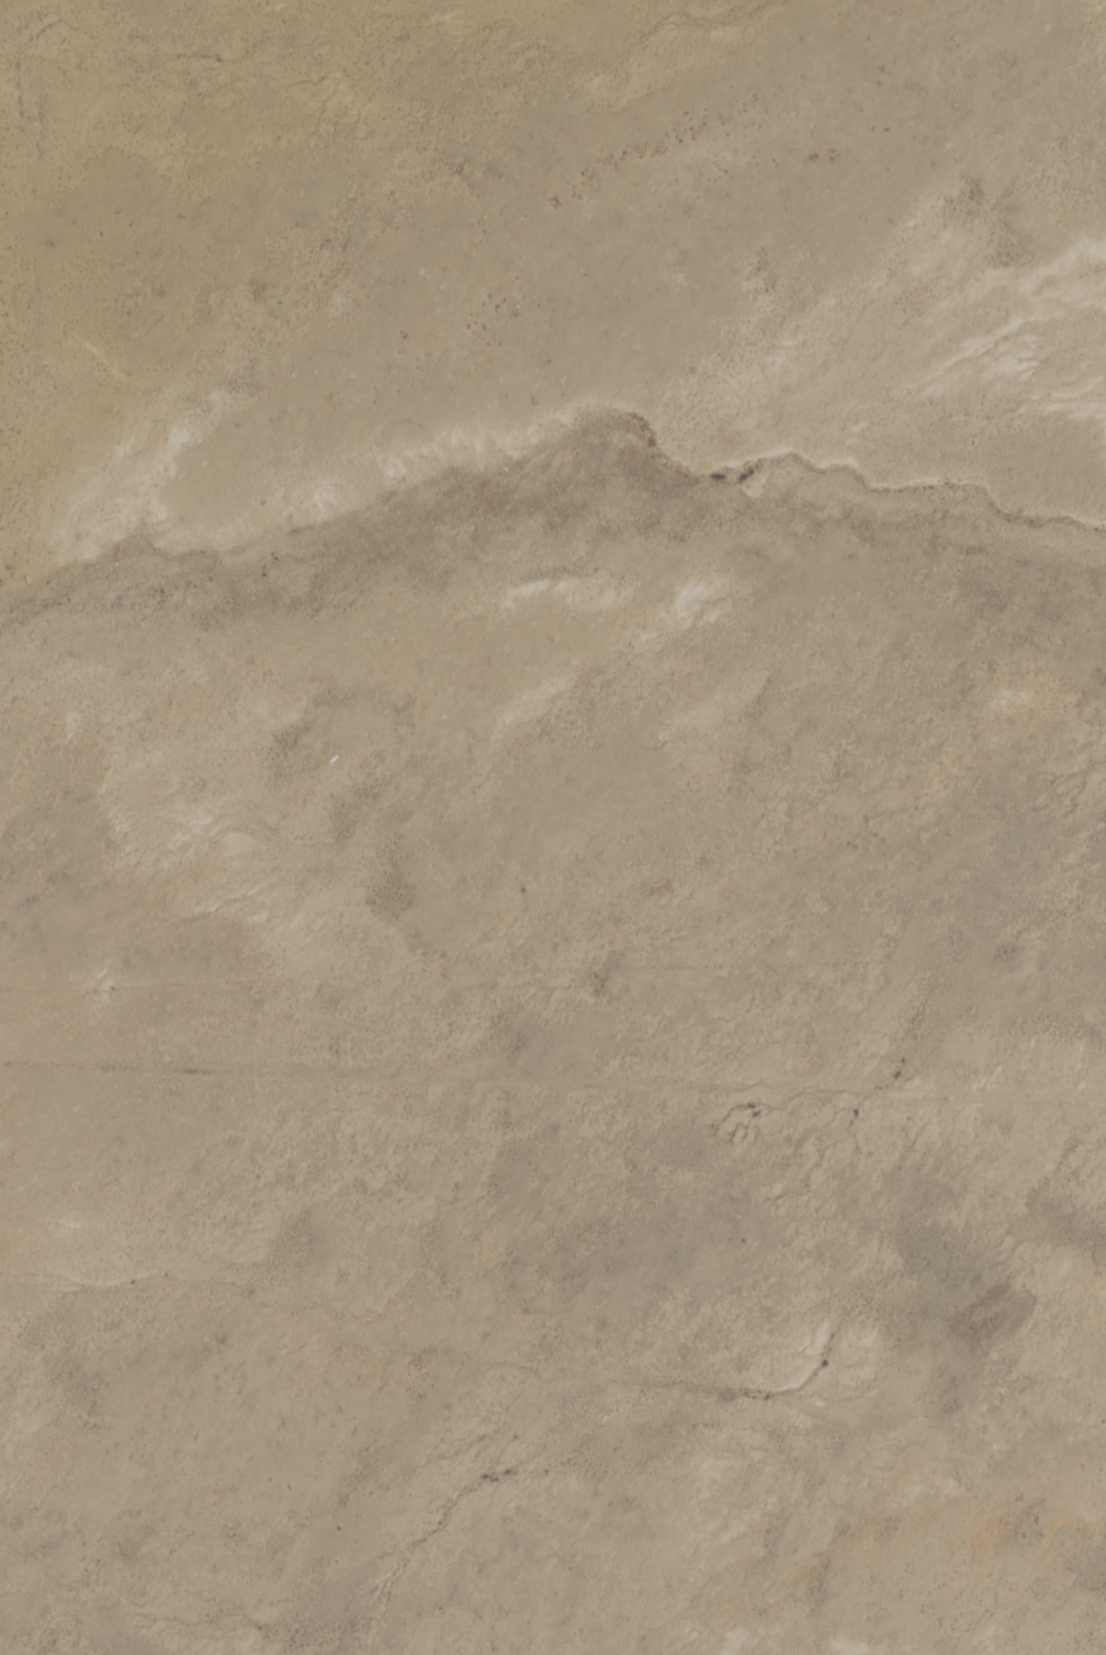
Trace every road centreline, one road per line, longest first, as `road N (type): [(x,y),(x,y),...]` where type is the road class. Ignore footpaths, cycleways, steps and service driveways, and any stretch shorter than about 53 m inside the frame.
road 1 (track): [(0,1285),(430,1320),(1105,1484)]

